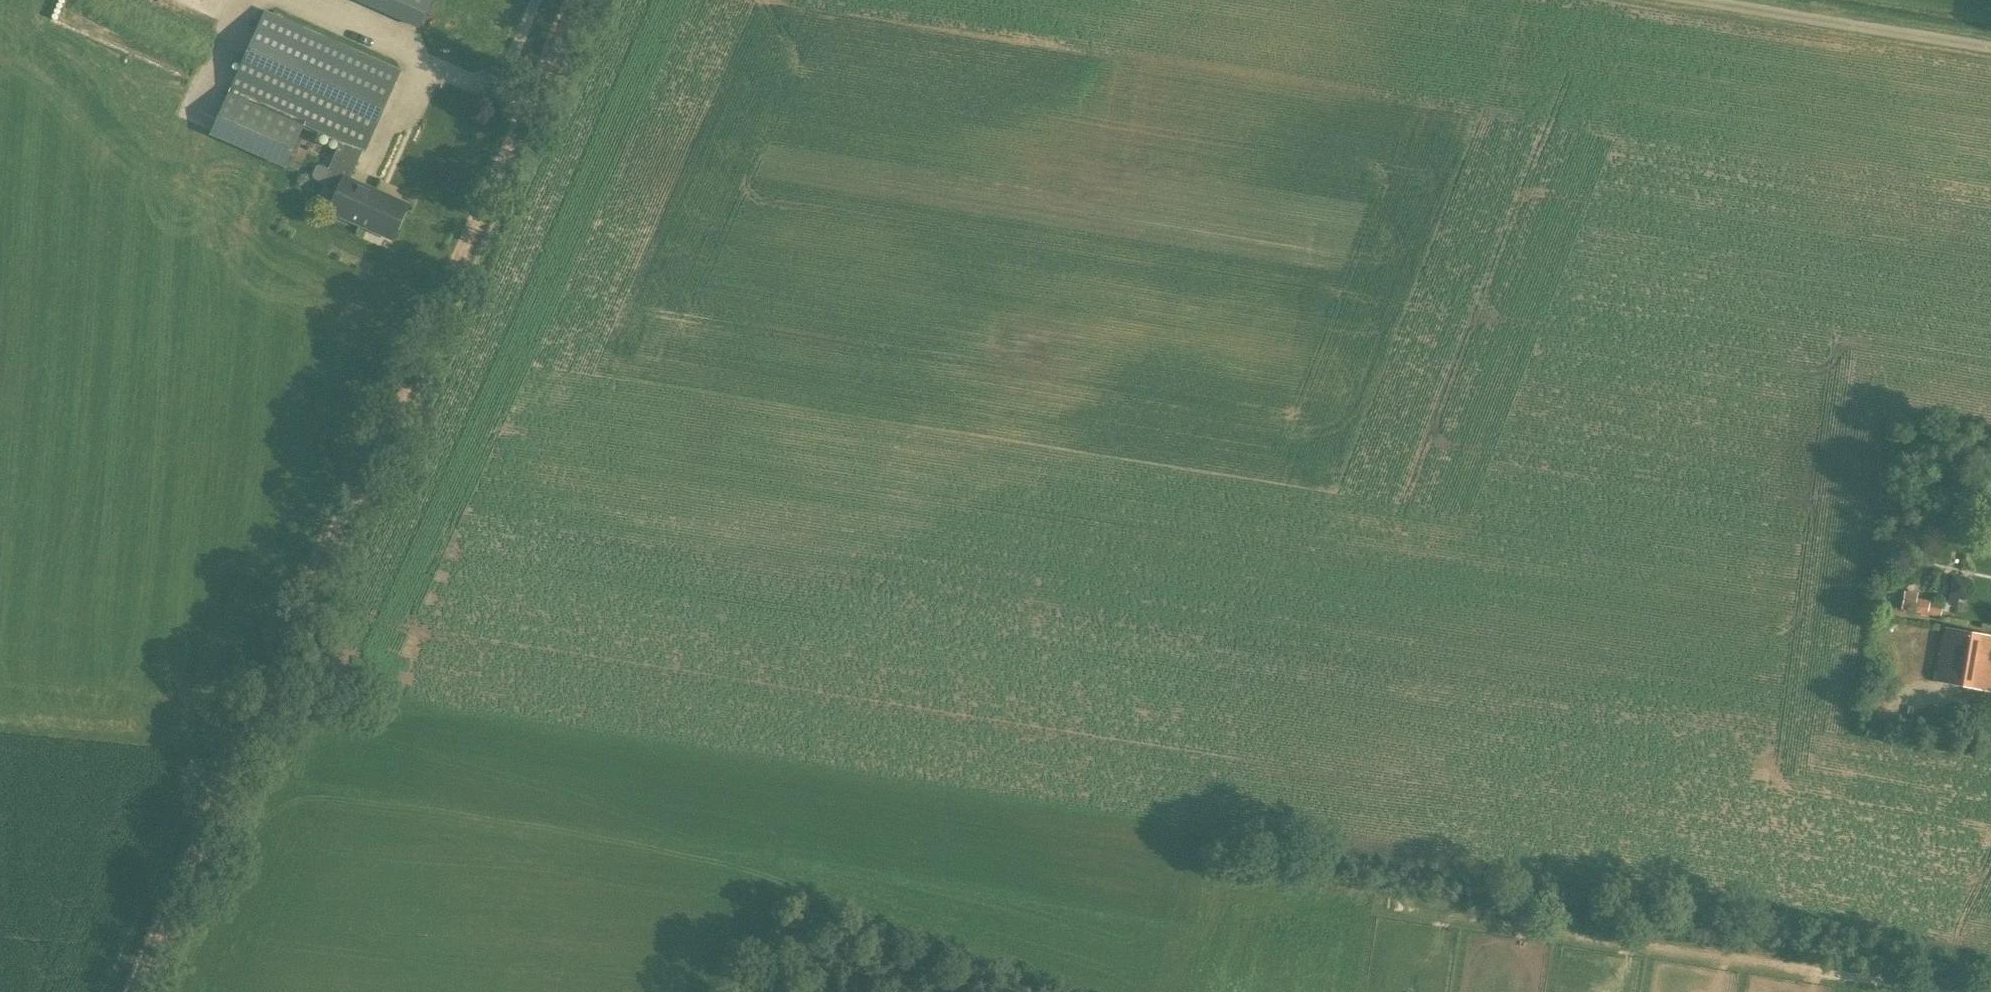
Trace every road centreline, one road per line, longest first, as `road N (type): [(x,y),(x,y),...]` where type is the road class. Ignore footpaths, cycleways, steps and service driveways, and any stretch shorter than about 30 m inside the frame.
road 1 (track): [(575,0),(133,991)]
road 2 (track): [(1990,36),(1759,0)]

